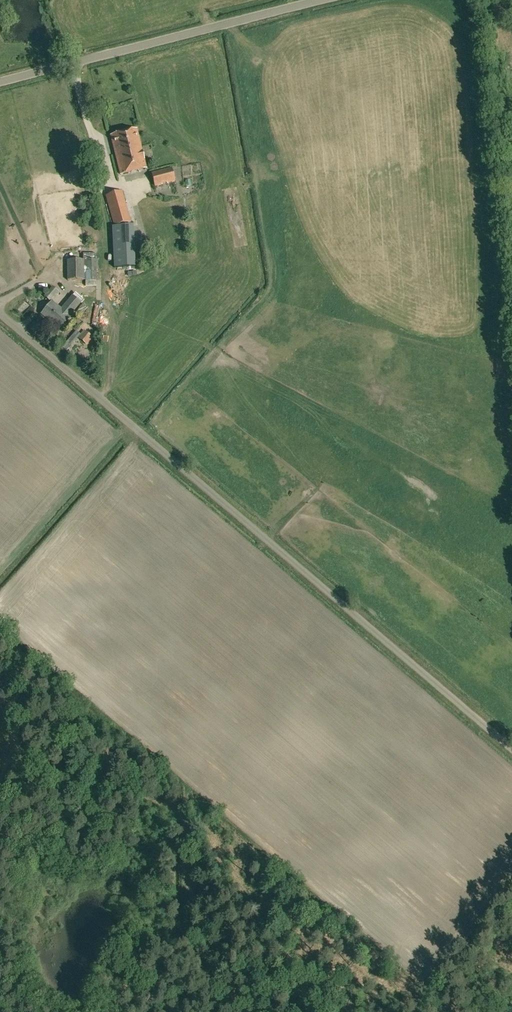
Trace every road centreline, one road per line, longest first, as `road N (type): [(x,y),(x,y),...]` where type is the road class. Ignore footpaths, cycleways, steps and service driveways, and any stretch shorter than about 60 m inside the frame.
road 1 (unclassified): [(511,747),(0,312)]
road 2 (unclassified): [(0,80),(309,0)]

